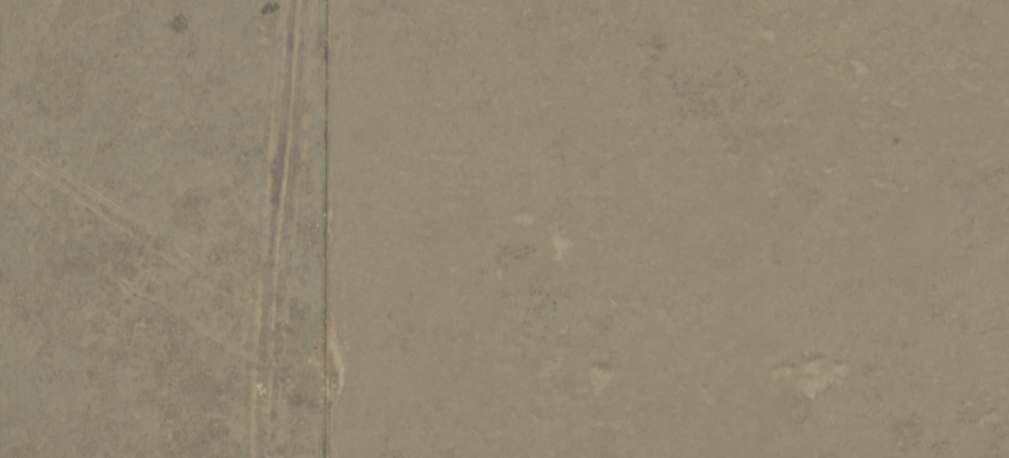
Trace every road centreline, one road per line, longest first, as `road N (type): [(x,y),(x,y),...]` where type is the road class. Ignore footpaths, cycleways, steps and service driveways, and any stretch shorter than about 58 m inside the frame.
road 1 (track): [(0,148),(255,384),(287,368),(284,0)]

